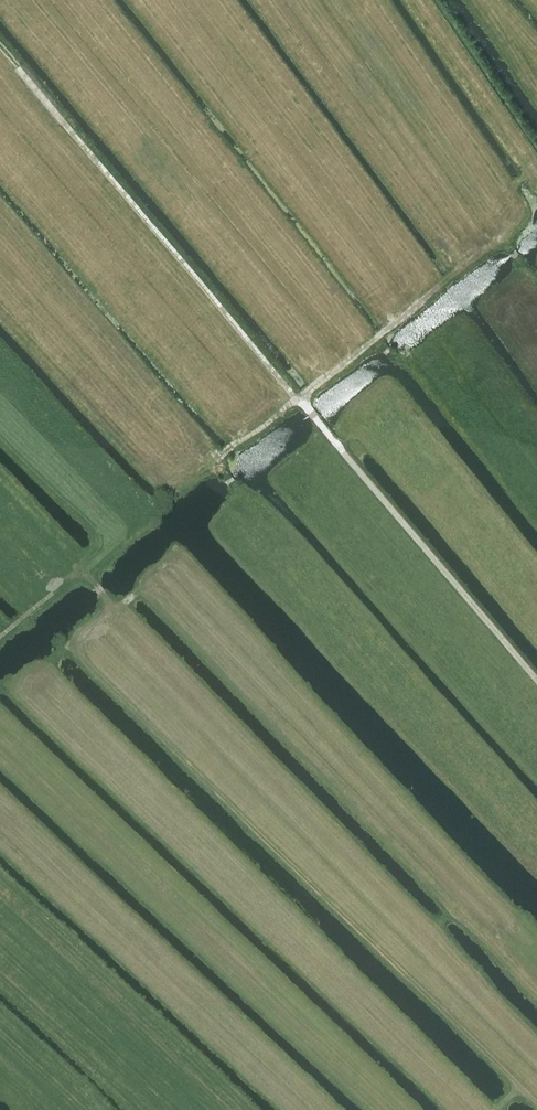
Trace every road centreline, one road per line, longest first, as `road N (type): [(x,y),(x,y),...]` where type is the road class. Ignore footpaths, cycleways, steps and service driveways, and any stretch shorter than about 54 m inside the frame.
road 1 (track): [(517,1088),(75,652),(81,635),(110,612),(94,583)]
road 2 (track): [(294,552),(238,493),(220,465),(223,455),(506,239),(508,183),(536,171)]
road 3 (track): [(0,46),(301,400)]
road 4 (track): [(536,680),(301,400)]
road 5 (track): [(0,639),(86,572),(91,555),(220,465)]

